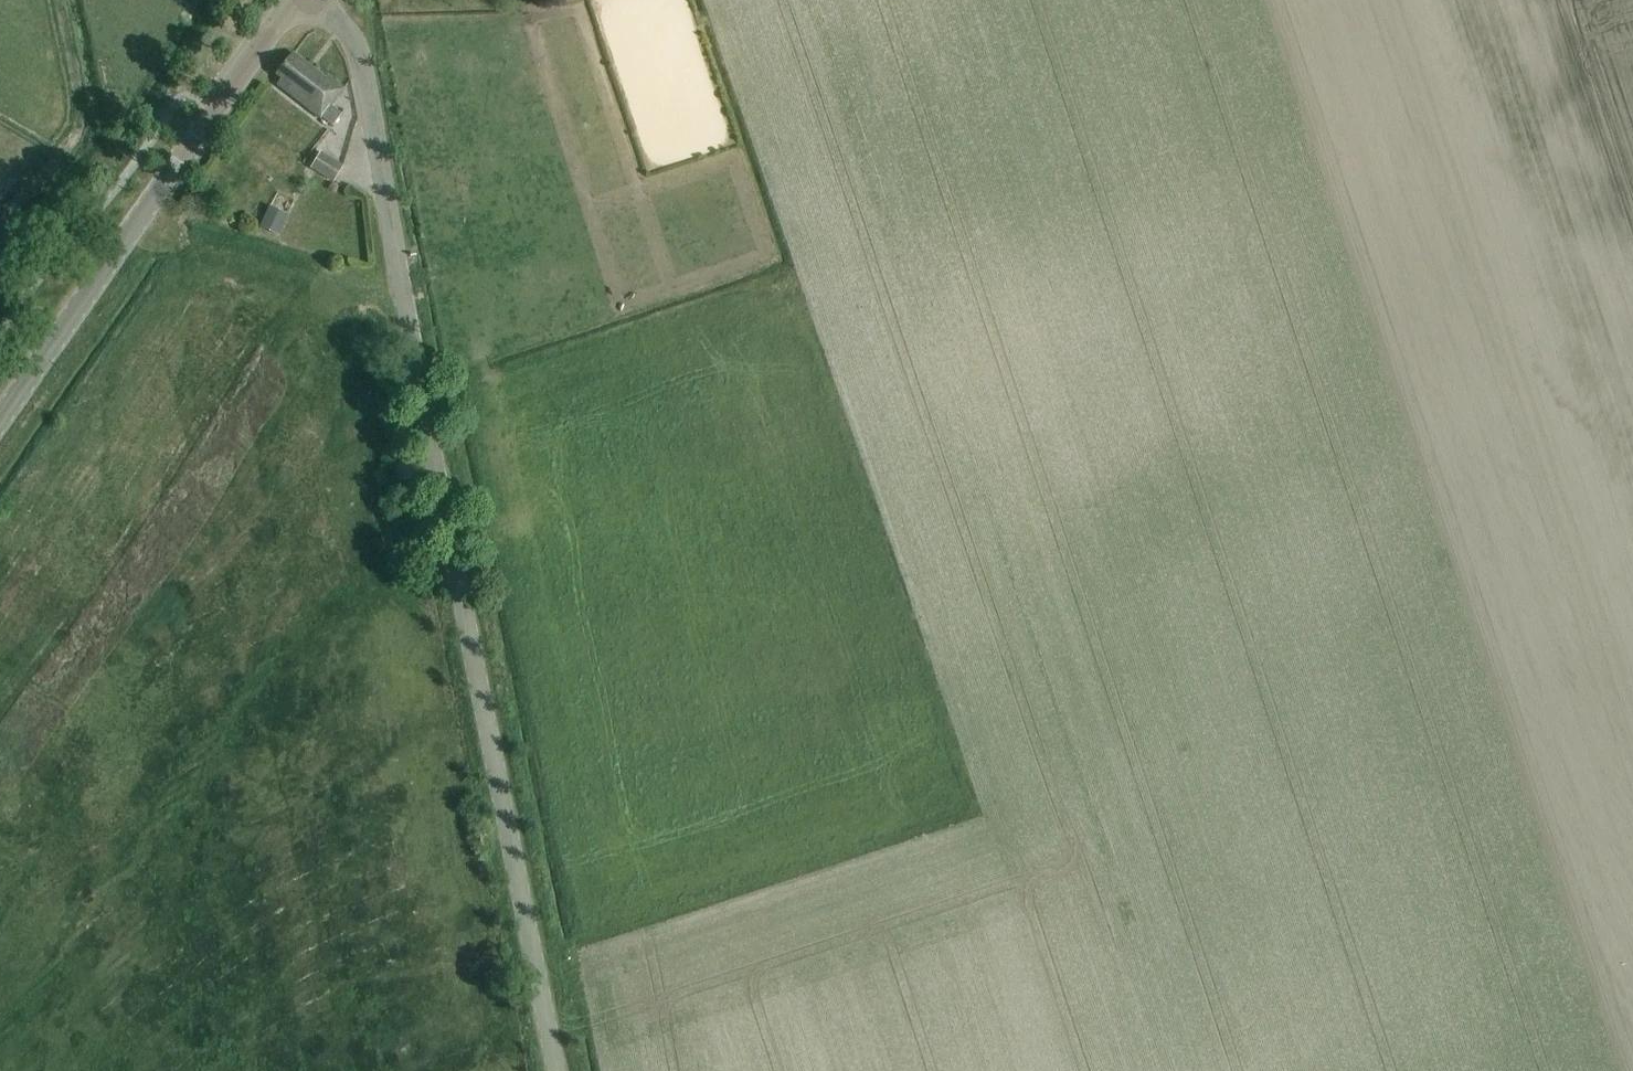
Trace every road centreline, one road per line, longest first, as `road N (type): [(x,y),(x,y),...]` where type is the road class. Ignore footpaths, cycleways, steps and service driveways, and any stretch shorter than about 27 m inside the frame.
road 1 (tertiary): [(557,1070),(361,56),(339,19),(312,0)]
road 2 (tertiary): [(0,421),(297,0)]

